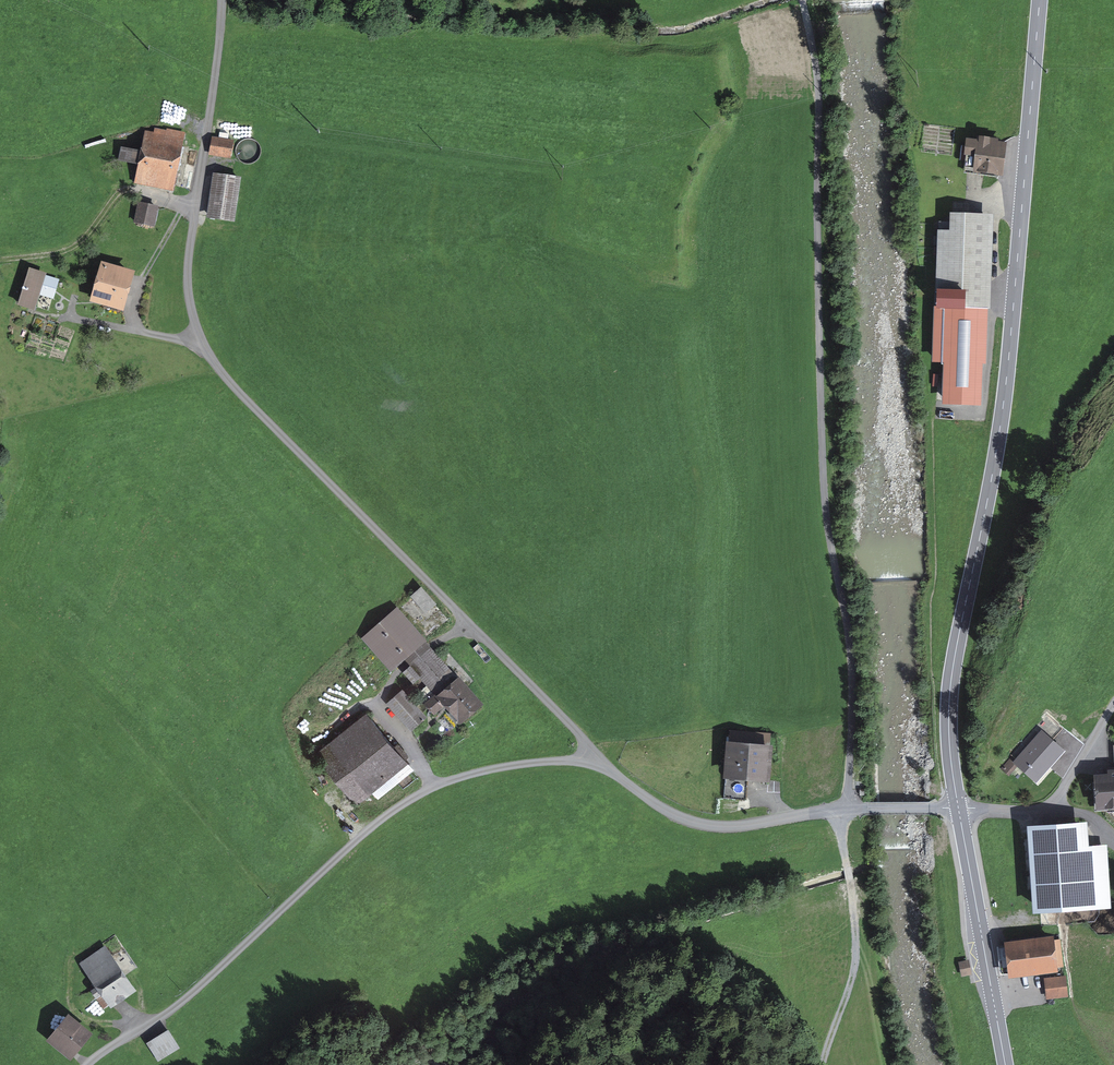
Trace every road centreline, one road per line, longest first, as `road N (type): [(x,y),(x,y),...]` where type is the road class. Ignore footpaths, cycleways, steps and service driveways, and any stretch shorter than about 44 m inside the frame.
road 1 (secondary): [(1039,0),(1002,418),(949,705),(958,809),(1006,1064)]
road 2 (unclassified): [(844,809),(852,664),(824,499),(819,93),(802,0)]
road 3 (track): [(844,809),(1053,804)]
road 4 (track): [(849,866),(852,901),(831,1064)]
road 5 (track): [(0,260),(71,249),(131,188)]
road 6 (track): [(376,706),(408,660),(472,627)]

